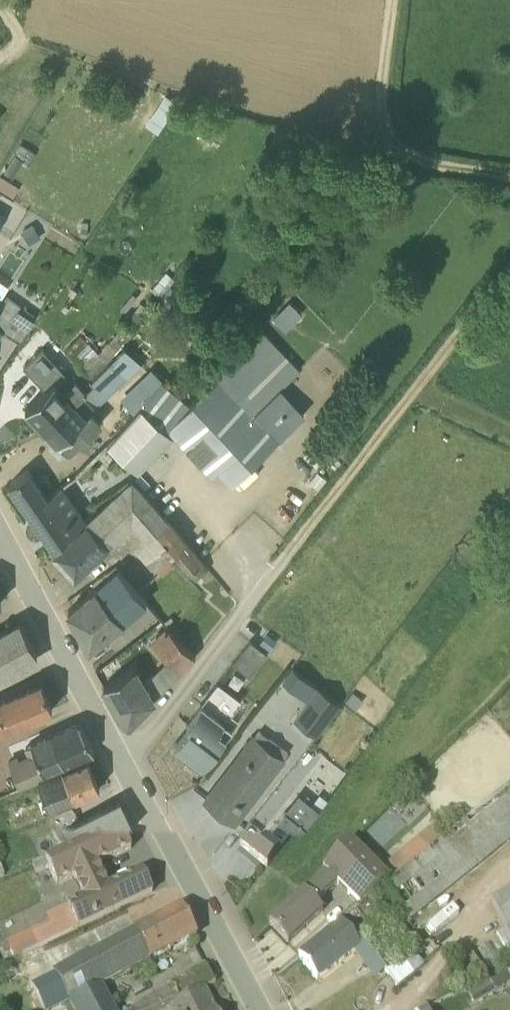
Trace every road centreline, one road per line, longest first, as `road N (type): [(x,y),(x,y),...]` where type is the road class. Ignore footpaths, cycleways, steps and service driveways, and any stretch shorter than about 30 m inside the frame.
road 1 (track): [(286,548),(509,255)]
road 2 (residential): [(118,754),(256,1009)]
road 3 (unclassified): [(118,754),(186,685),(286,548)]
road 4 (track): [(509,173),(428,156),(391,125),(385,99),(393,0)]
road 5 (residential): [(0,533),(118,754)]

